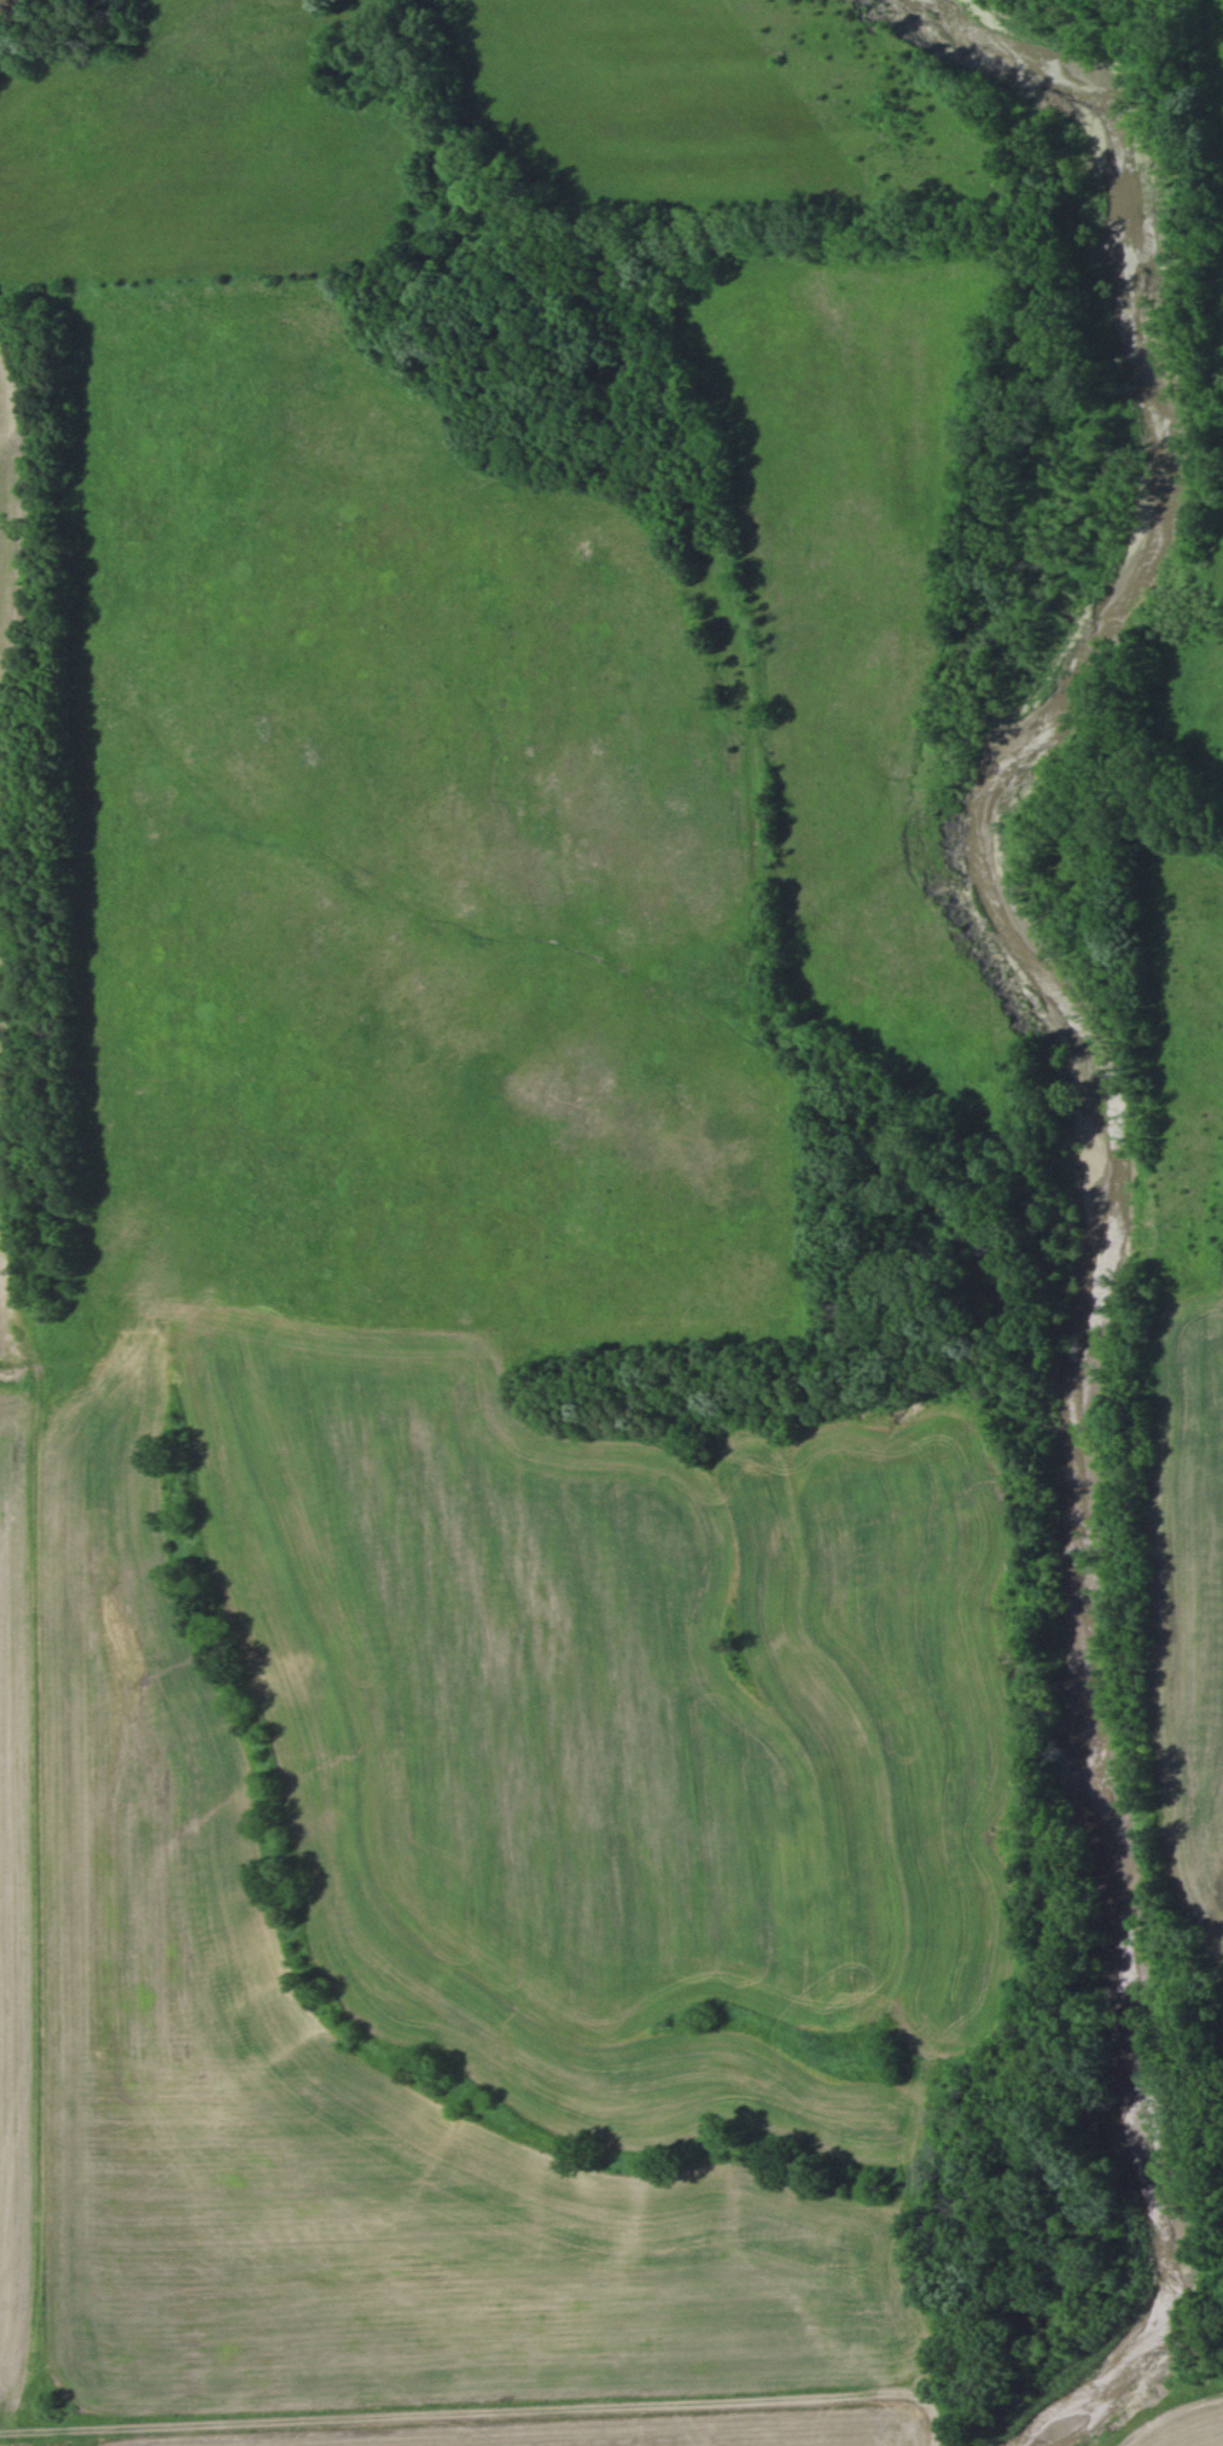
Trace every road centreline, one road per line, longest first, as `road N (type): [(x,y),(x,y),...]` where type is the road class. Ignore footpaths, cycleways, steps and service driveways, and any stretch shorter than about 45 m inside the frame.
road 1 (residential): [(0,2436),(903,2397)]

